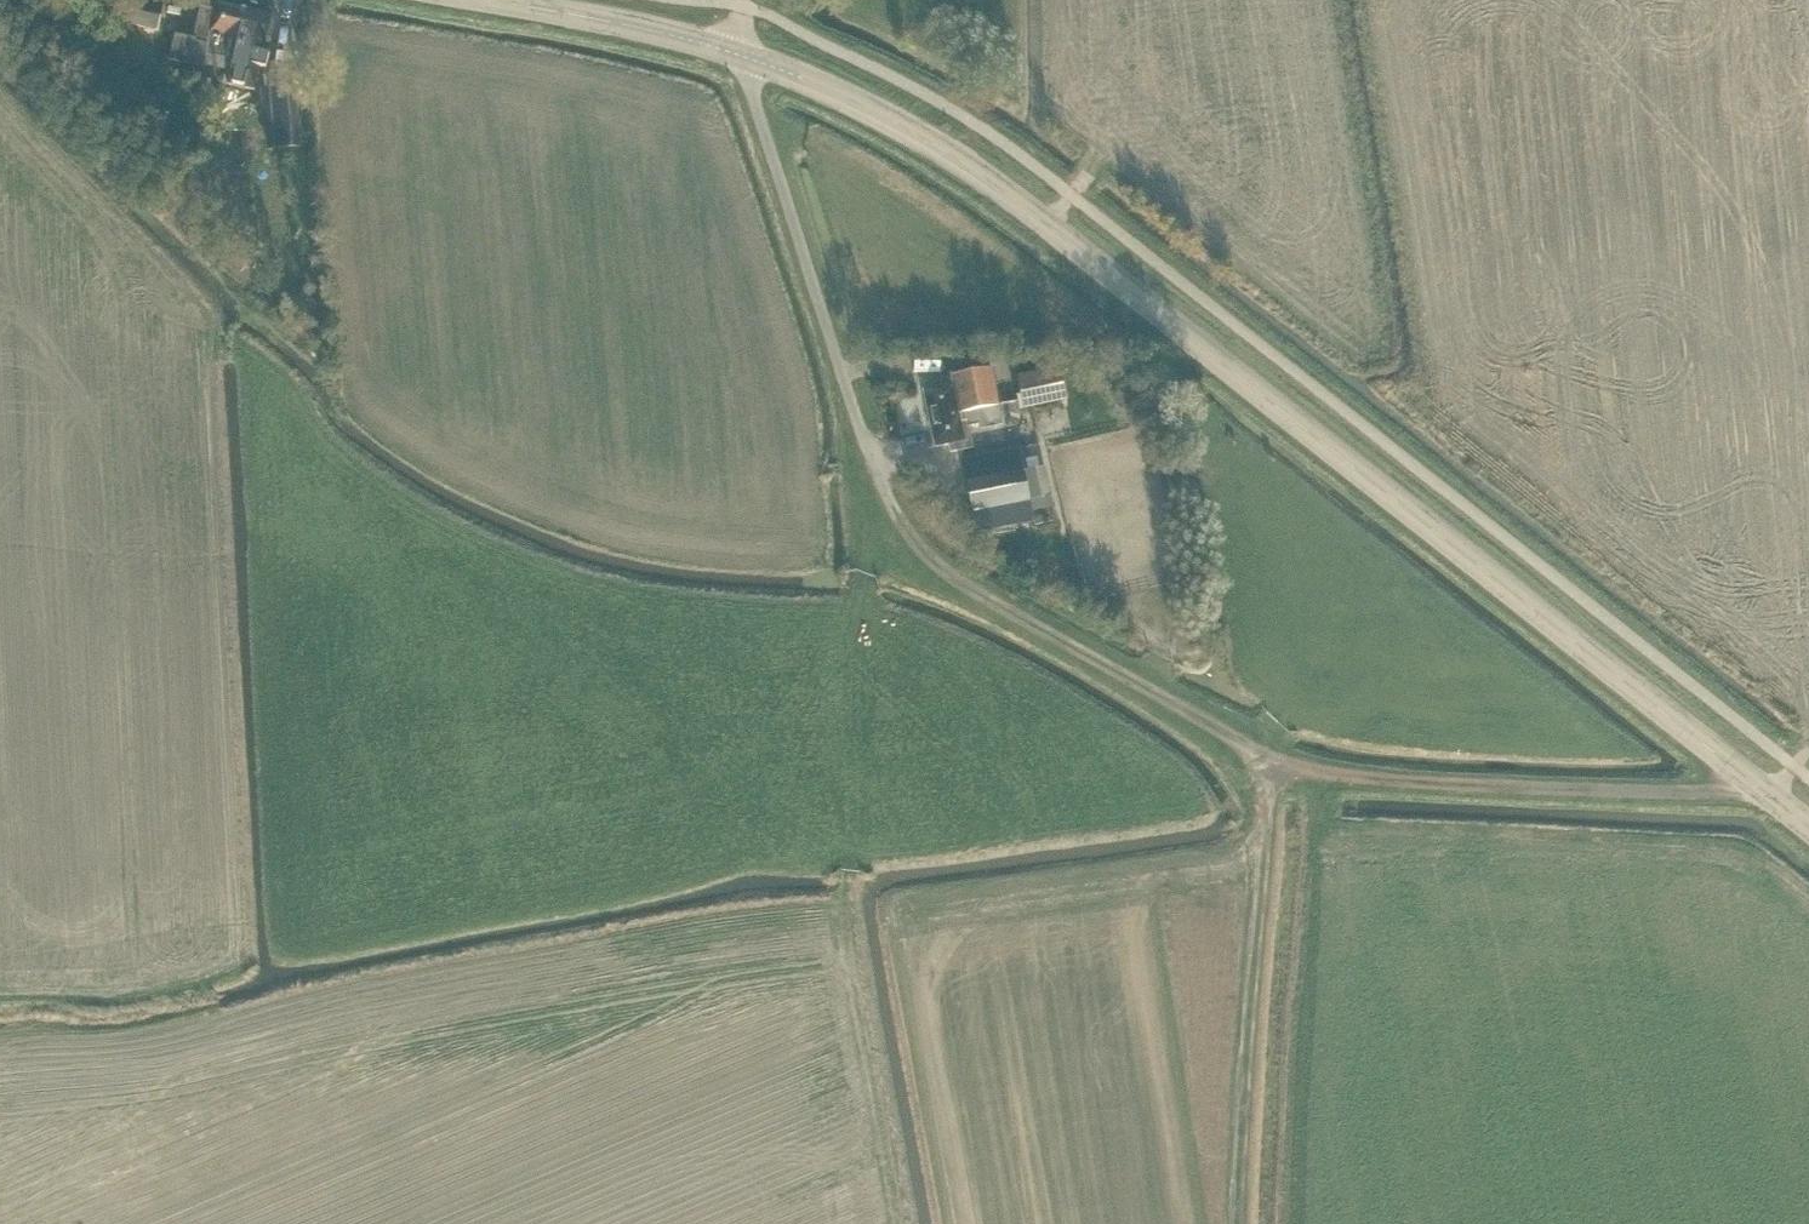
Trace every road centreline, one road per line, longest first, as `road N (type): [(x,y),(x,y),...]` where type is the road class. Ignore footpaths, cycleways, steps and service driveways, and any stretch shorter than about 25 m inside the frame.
road 1 (secondary): [(1765,795),(994,185),(907,131),(744,58)]
road 2 (track): [(1765,795),(1473,789),(1288,768),(988,615),(887,521)]
road 3 (unclassified): [(887,521),(862,475),(744,58)]
road 4 (track): [(1288,768),(1264,798),(1239,1223)]
road 5 (secondary): [(744,58),(614,23),(481,0)]

